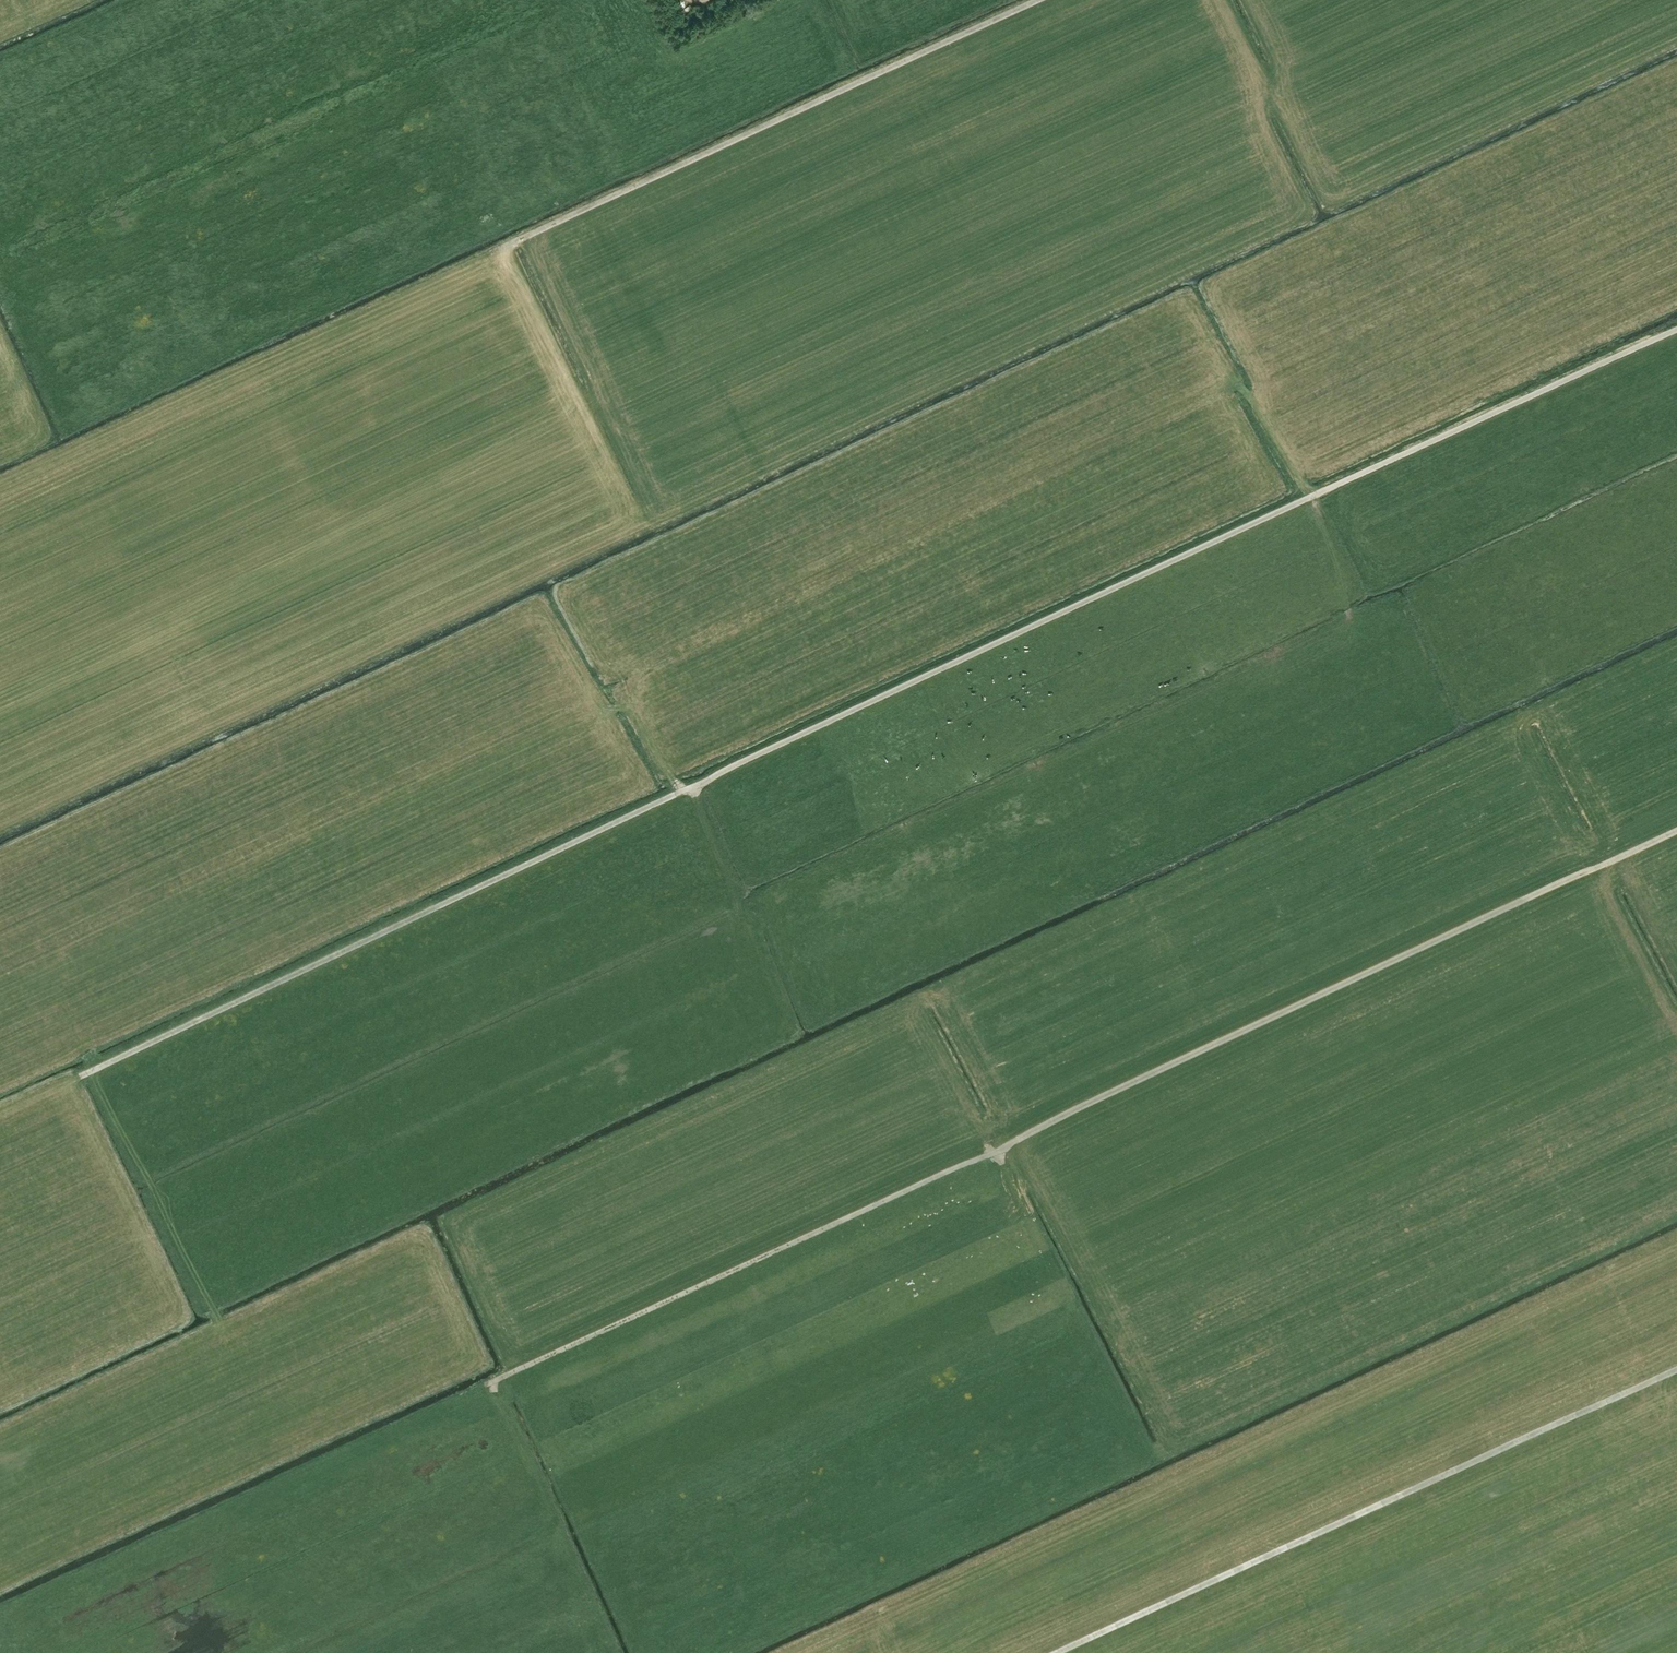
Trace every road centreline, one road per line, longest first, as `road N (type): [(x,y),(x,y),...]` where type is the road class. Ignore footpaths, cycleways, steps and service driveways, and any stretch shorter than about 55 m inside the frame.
road 1 (track): [(494,250),(1037,0)]

